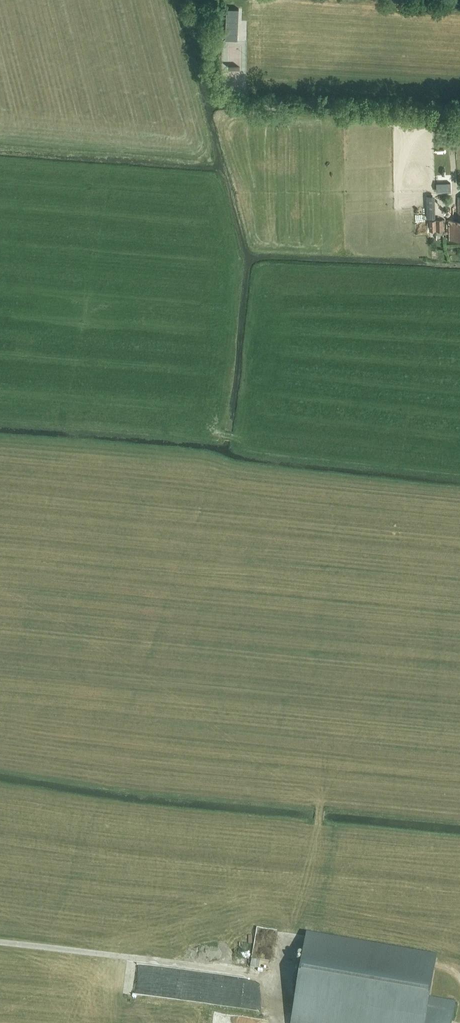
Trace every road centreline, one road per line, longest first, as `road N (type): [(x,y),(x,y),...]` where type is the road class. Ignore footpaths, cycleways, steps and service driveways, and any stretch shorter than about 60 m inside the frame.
road 1 (track): [(0,942),(216,967),(284,996),(284,1022)]

